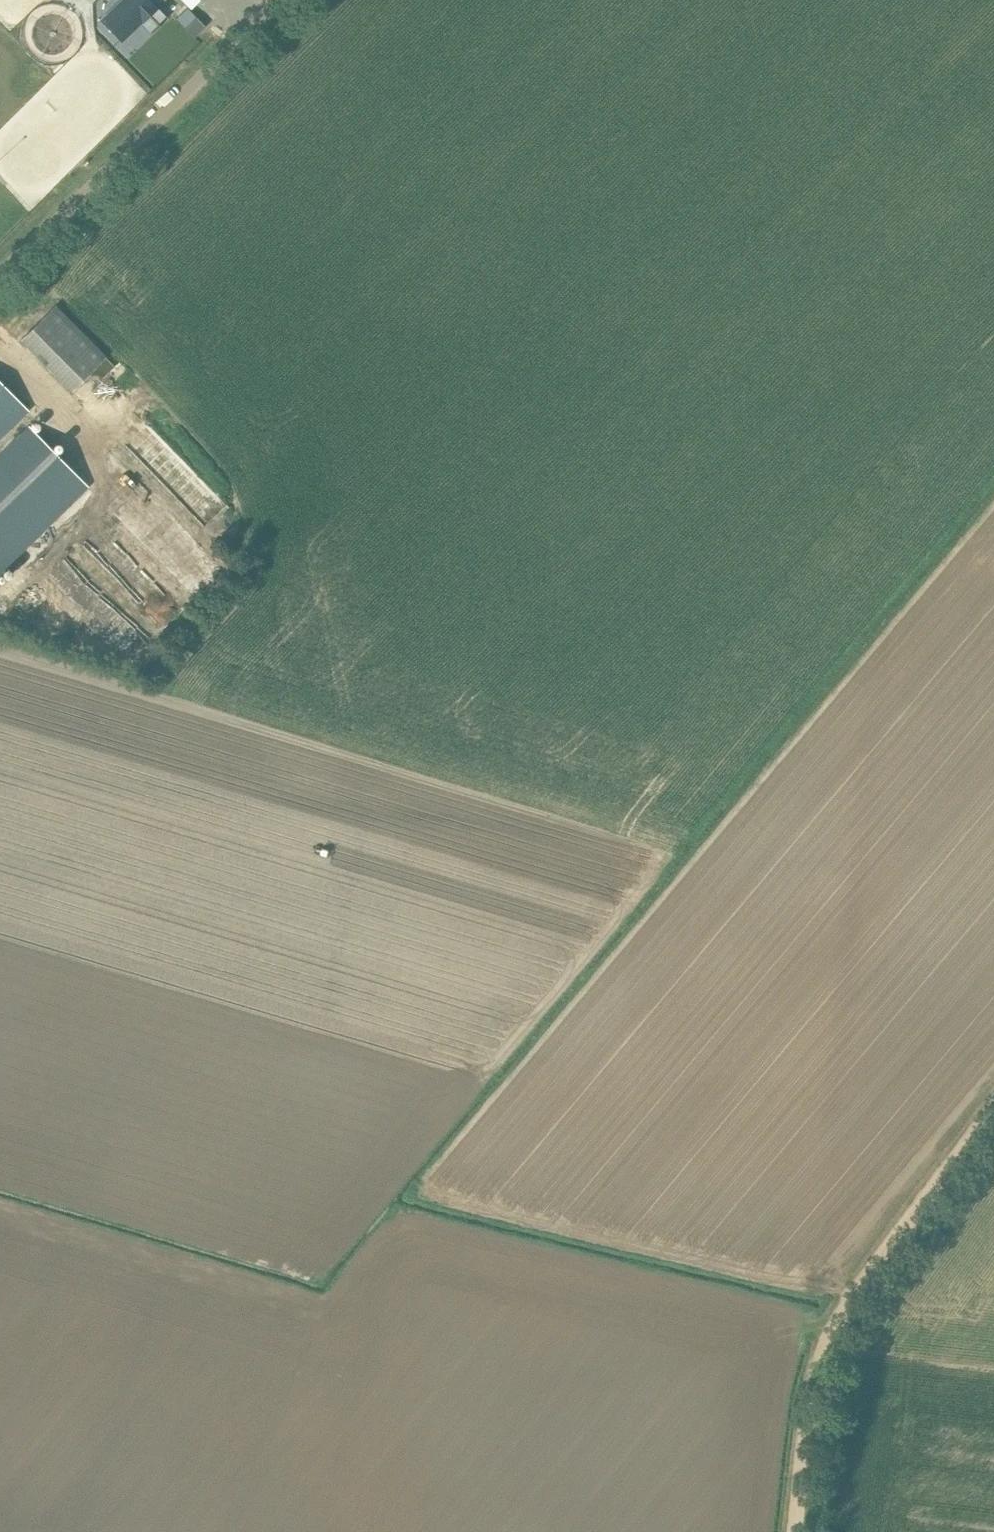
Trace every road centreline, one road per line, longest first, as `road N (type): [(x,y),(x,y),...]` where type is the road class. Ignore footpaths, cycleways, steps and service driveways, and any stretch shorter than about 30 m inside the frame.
road 1 (track): [(795,1531),(824,1350),(993,1109)]
road 2 (unclassified): [(0,274),(277,0)]

